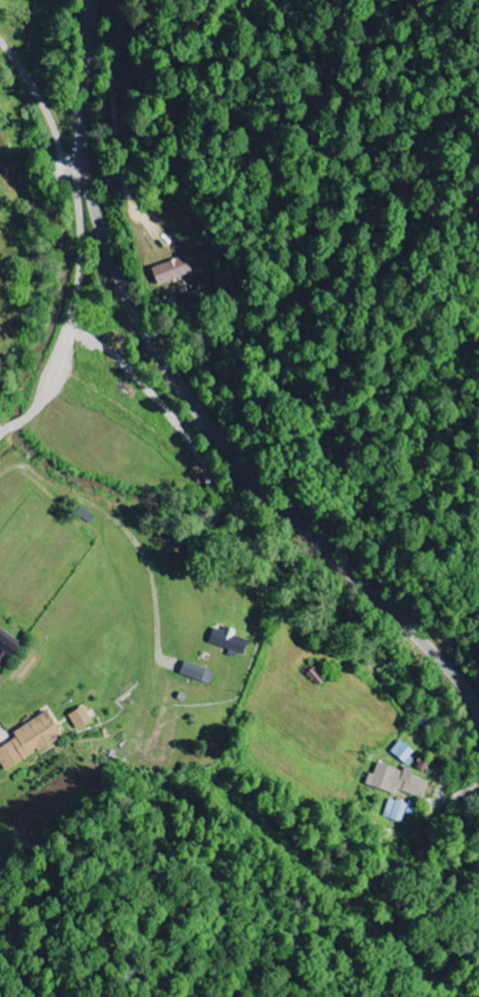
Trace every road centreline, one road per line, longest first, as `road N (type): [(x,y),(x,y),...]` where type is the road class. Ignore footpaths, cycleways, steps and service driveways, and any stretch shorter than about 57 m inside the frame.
road 1 (tertiary): [(478,714),(449,668),(245,468),(138,316),(86,169),(94,0)]
road 2 (residential): [(0,436),(39,403),(74,307),(83,141)]

